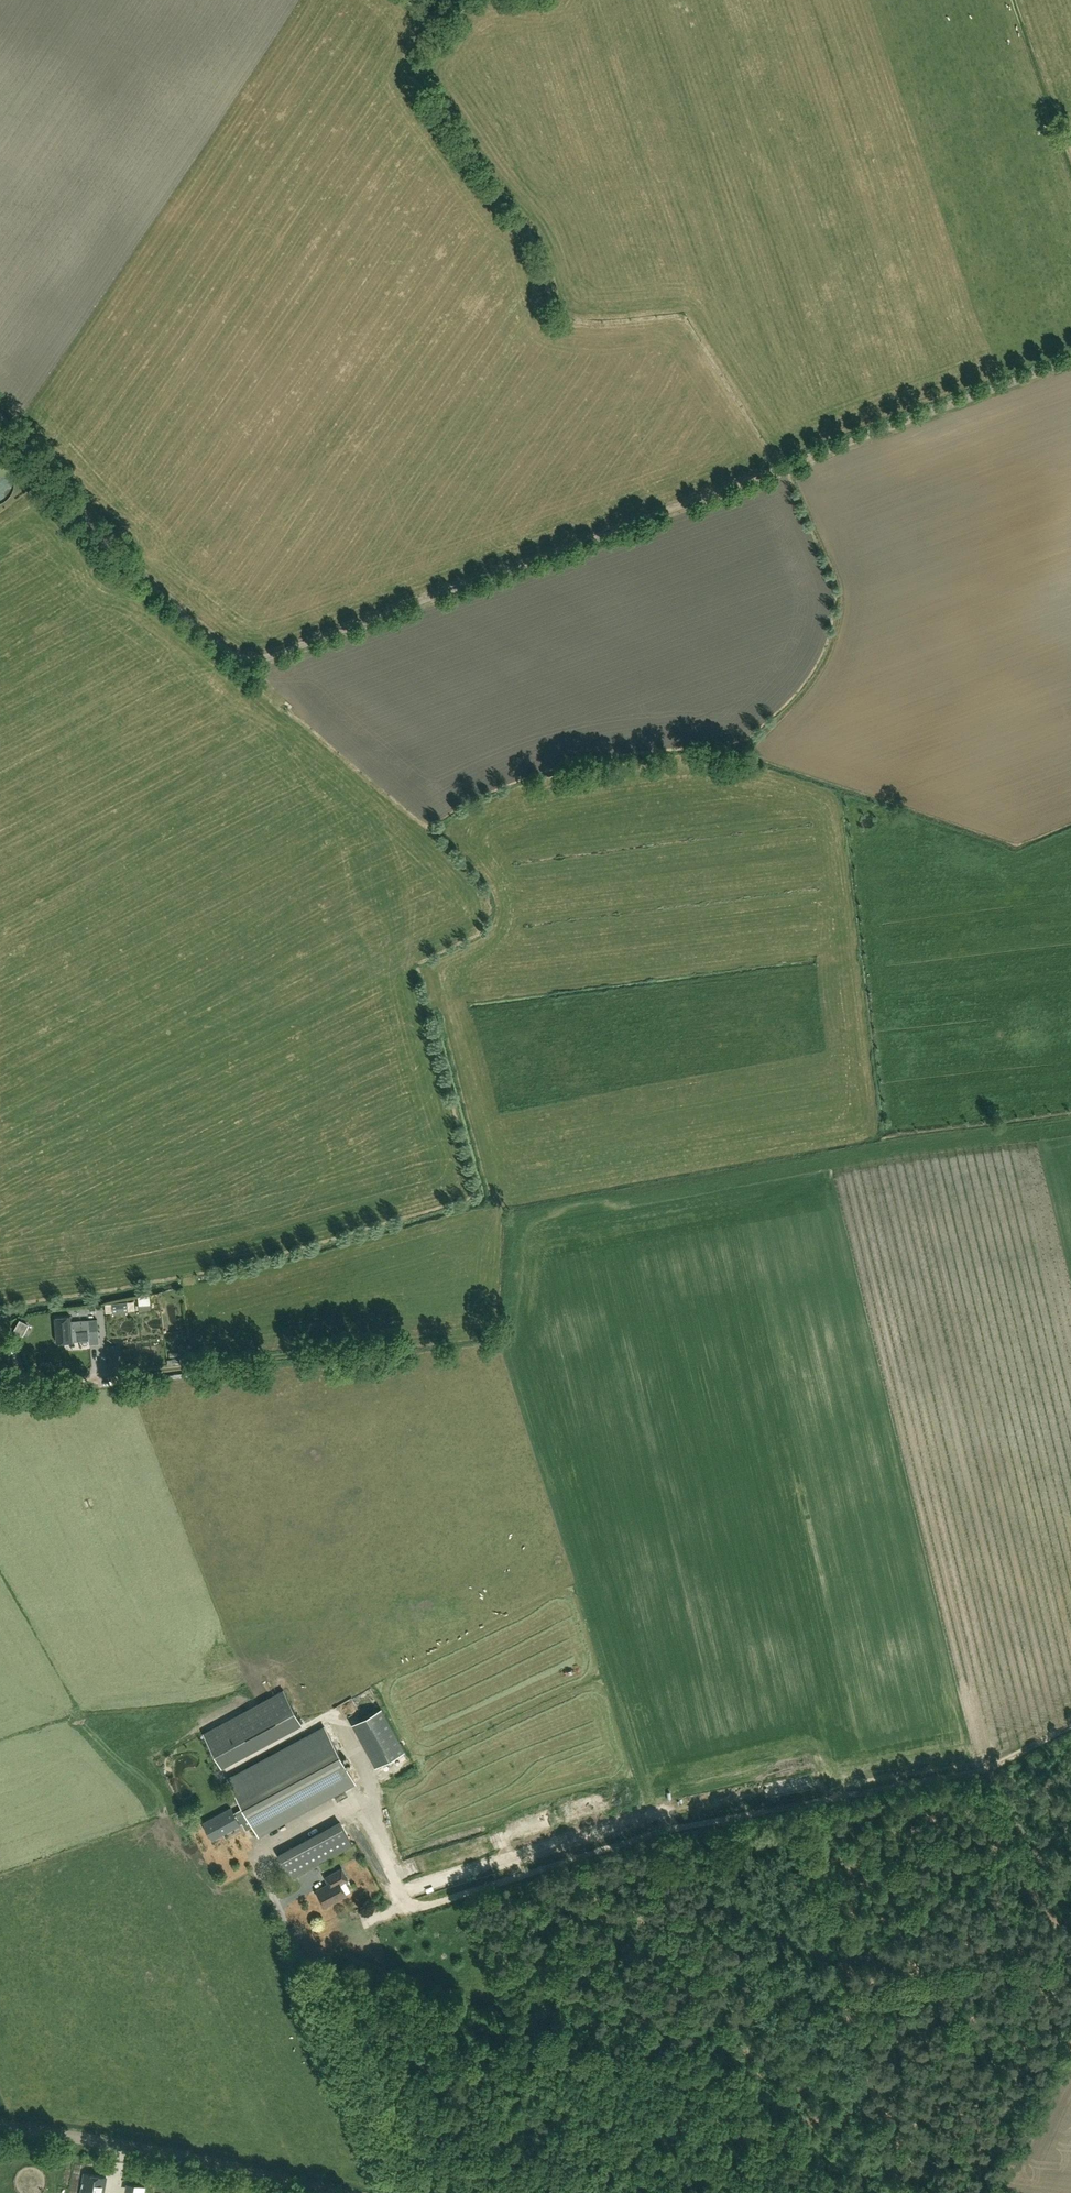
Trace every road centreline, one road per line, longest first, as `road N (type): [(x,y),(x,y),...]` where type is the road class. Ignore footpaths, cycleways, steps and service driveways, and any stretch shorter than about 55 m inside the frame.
road 1 (track): [(0,415),(150,587),(233,656),(254,661),(1070,360)]
road 2 (tertiary): [(333,2192),(0,2125)]

